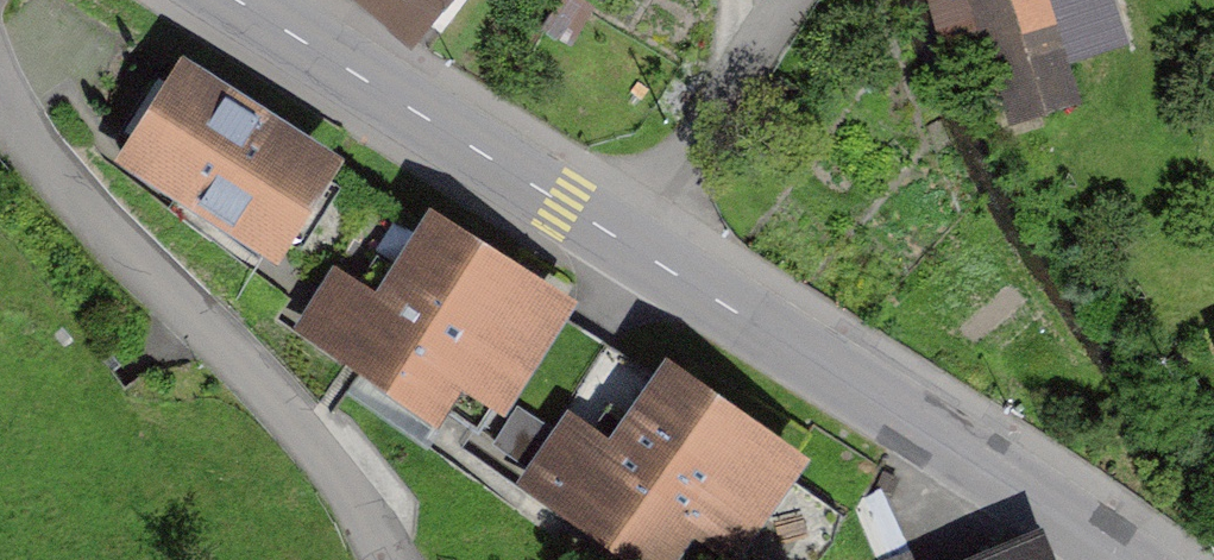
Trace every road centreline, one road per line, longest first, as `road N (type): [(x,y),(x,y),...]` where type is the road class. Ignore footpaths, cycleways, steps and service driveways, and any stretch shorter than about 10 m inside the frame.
road 1 (residential): [(0,93),(127,250),(302,427),(375,533),(384,559)]
road 2 (tertiary): [(617,238),(1130,559)]
road 3 (tertiary): [(235,0),(617,238)]
road 4 (residential): [(617,238),(777,0)]

